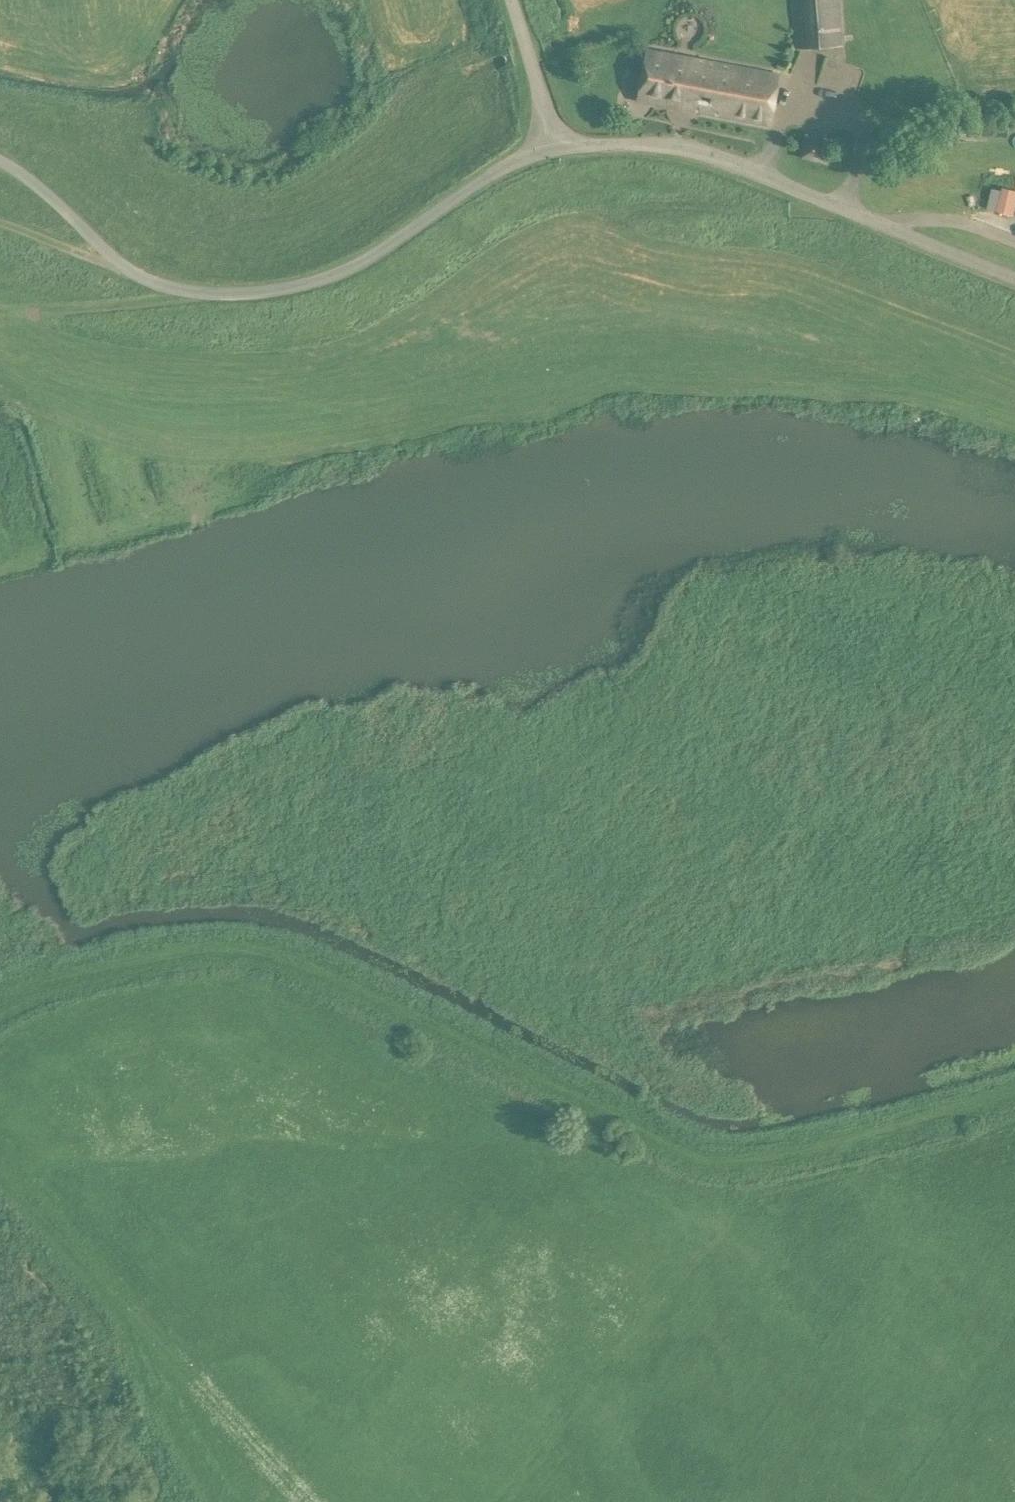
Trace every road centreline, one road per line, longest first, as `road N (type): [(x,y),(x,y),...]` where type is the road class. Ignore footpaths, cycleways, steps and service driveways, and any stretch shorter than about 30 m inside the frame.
road 1 (unclassified): [(554,145),(494,173),(344,272),(289,288),(218,294),(157,282),(123,265),(0,160)]
road 2 (unclassified): [(1014,277),(710,152),(554,145)]
road 3 (unclassified): [(554,145),(512,0)]
road 4 (track): [(123,265),(0,219)]

